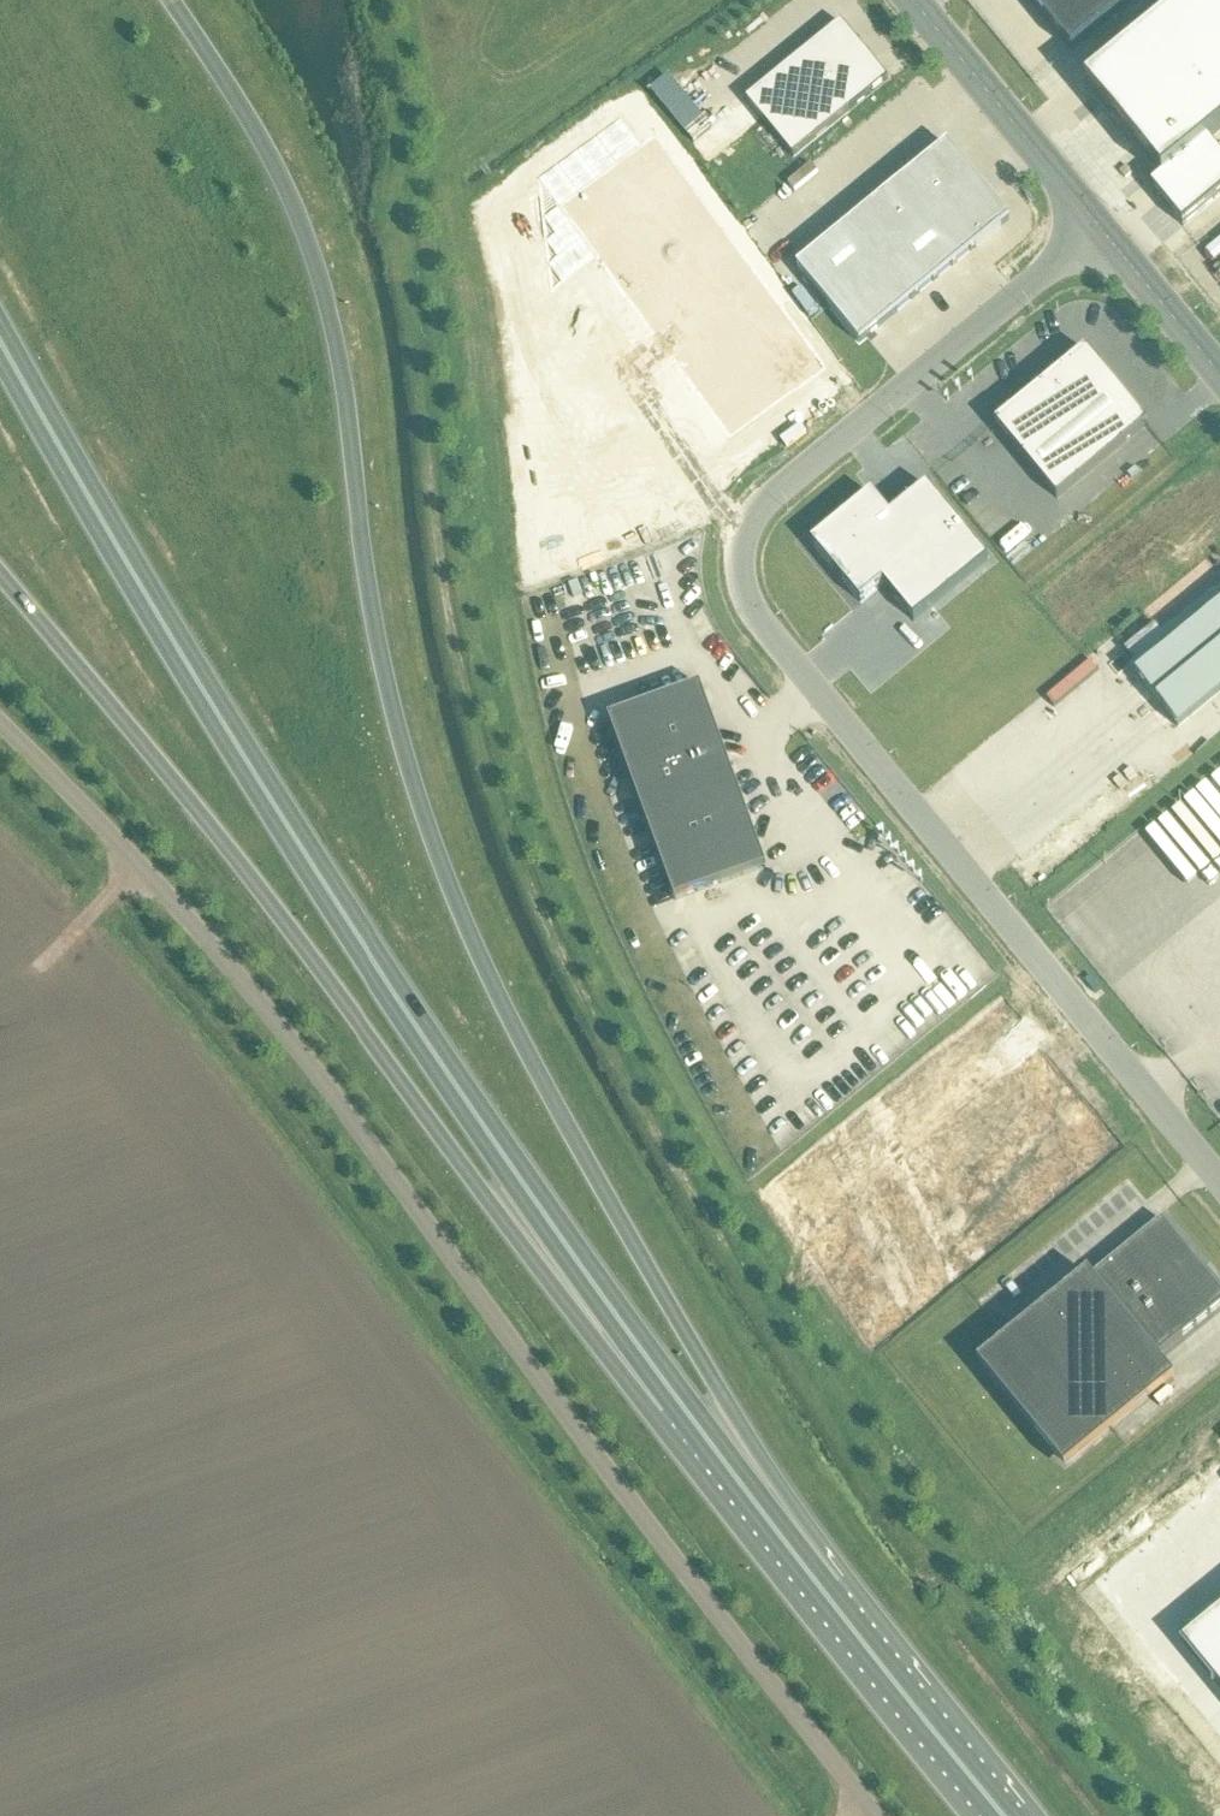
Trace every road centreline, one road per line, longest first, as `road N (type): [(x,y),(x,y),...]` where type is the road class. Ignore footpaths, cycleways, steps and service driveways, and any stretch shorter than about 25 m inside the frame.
road 1 (trunk): [(826,1593),(482,962),(402,739),(375,618),(331,313),(275,167),(168,0)]
road 2 (unclassified): [(1219,1177),(764,623),(740,553),(767,509),(1102,229)]
road 3 (trunk): [(675,1397),(394,995),(199,686),(0,340)]
road 4 (unclassified): [(200,932),(887,1815)]
road 5 (trunk): [(0,579),(248,875),(485,1199),(675,1397)]
road 6 (unclassified): [(908,0),(1102,229)]
road 7 (unclassified): [(200,932),(0,726)]
road 8 (trunk): [(1003,1815),(826,1593)]
road 9 (trunk): [(826,1593),(675,1397)]
road 10 (unclassified): [(1102,229),(1219,373)]

